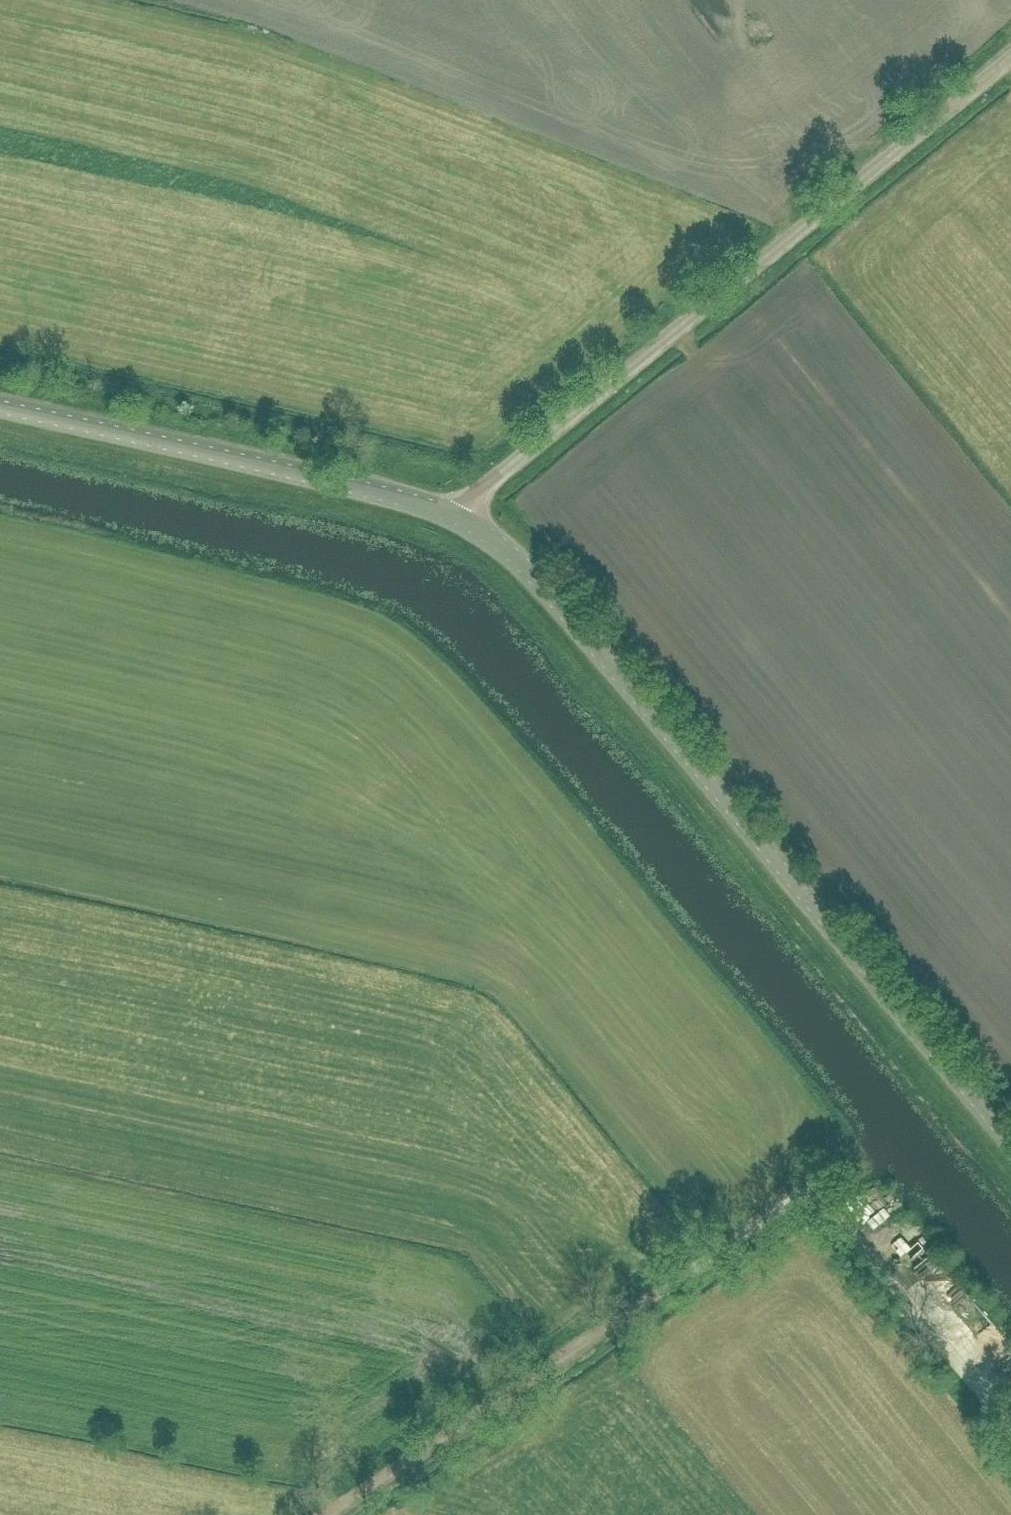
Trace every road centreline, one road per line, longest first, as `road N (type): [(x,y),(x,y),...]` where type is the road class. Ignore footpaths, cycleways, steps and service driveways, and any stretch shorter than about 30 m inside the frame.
road 1 (tertiary): [(1010,1146),(534,574),(464,520)]
road 2 (unclassified): [(464,520),(498,472),(1010,54)]
road 3 (track): [(331,1514),(809,1191)]
road 4 (tertiary): [(464,520),(422,503),(0,408)]
road 5 (unclassified): [(1010,1423),(809,1191)]

